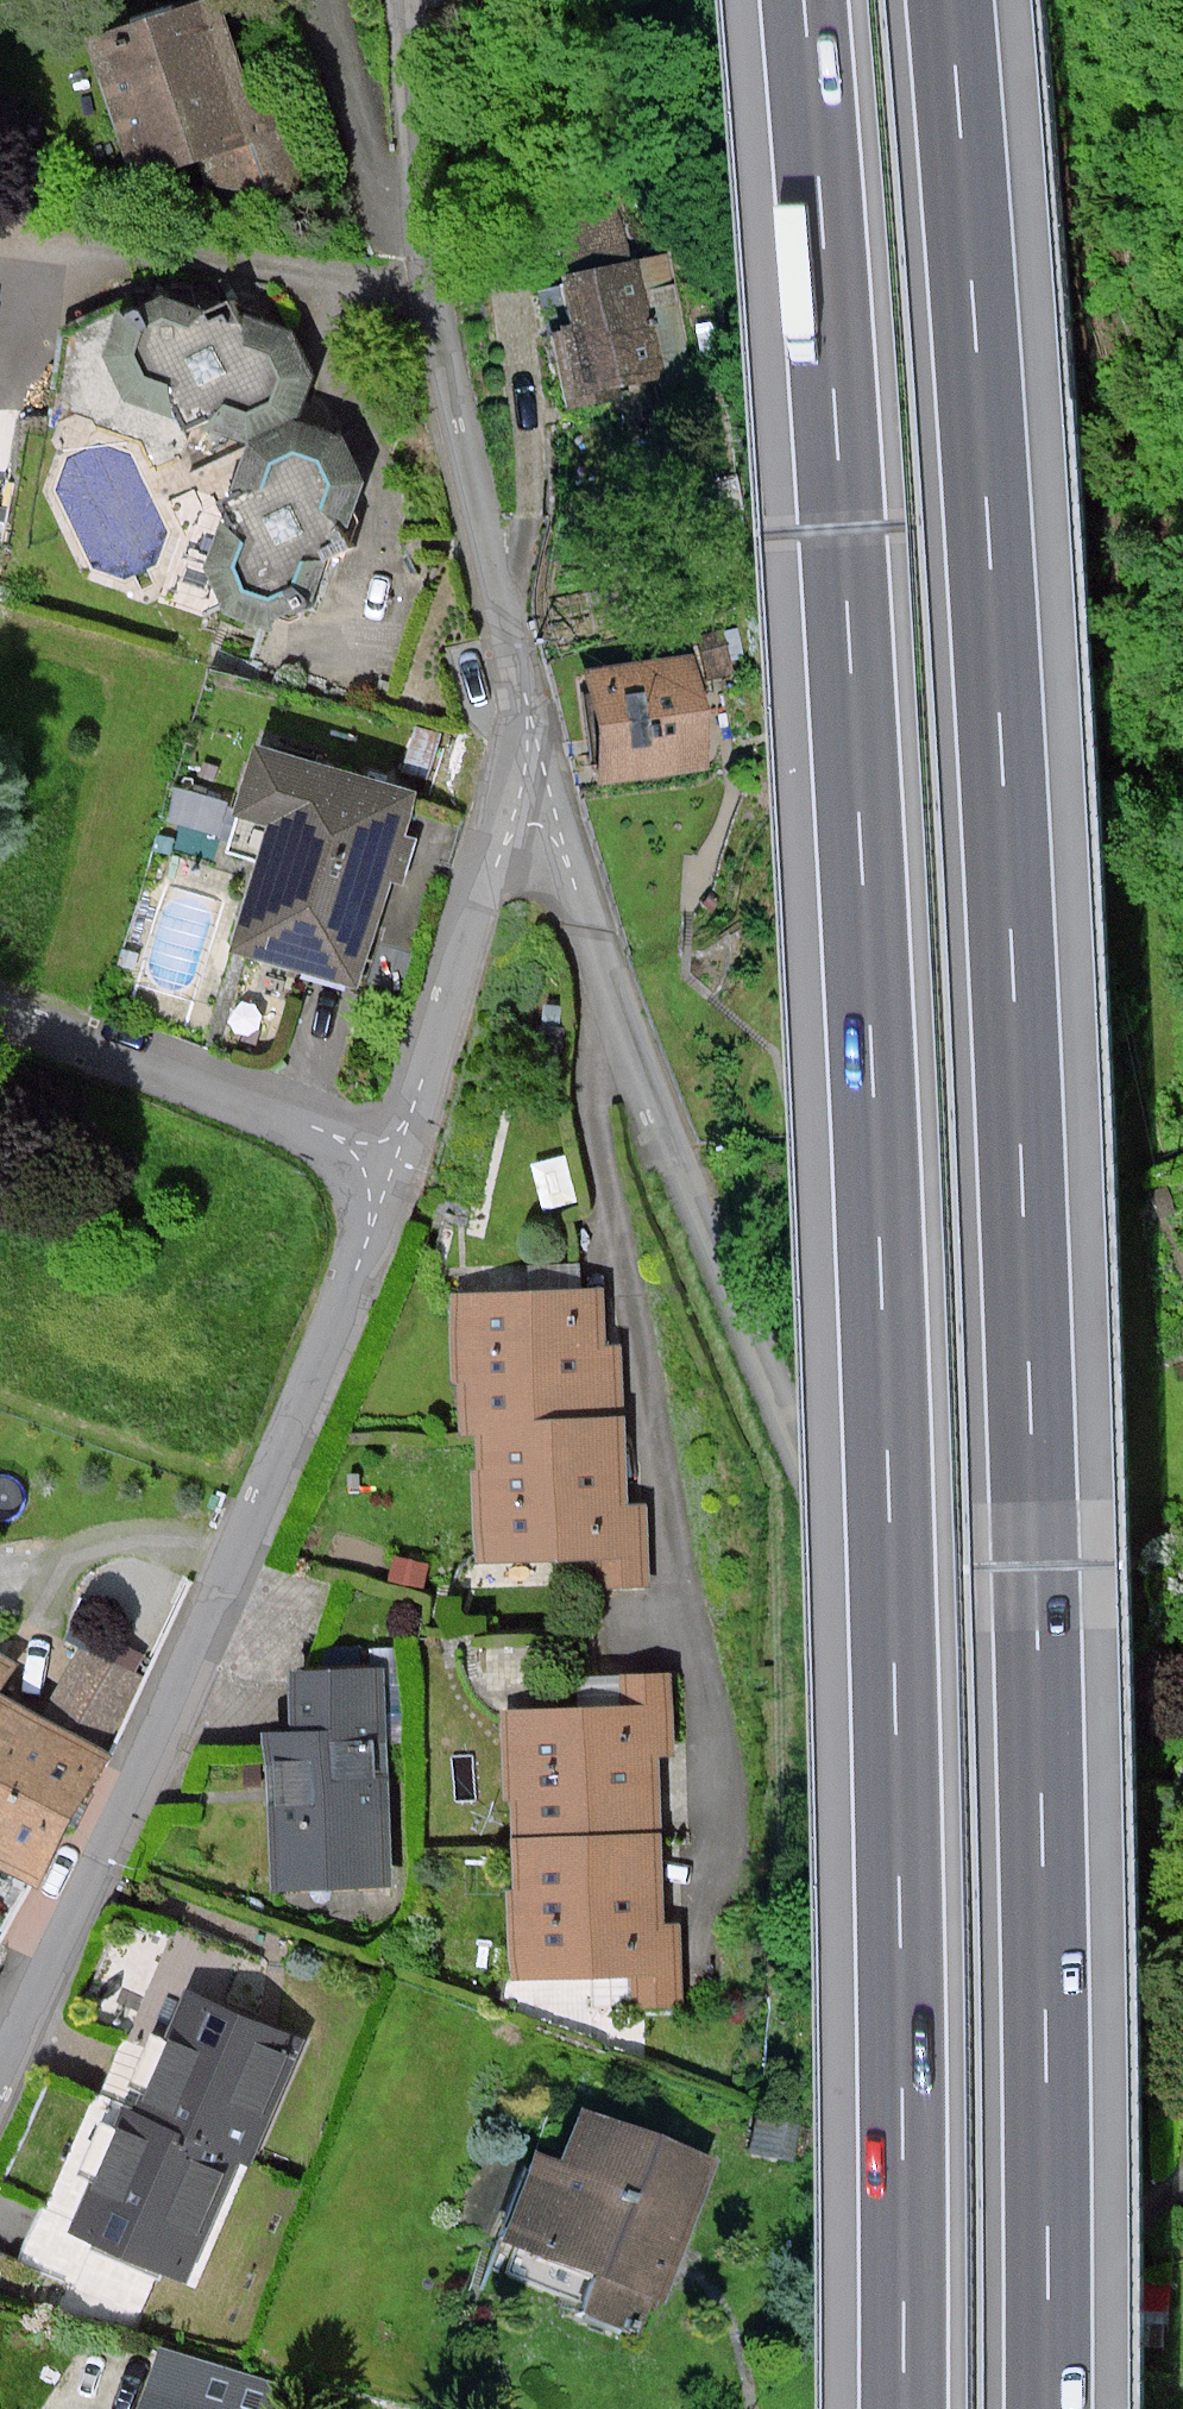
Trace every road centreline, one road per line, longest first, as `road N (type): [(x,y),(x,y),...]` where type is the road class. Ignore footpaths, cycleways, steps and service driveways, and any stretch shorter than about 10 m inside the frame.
road 1 (motorway): [(800,0),(841,531),(876,1224),(894,1788),(900,2408)]
road 2 (motorway): [(1051,2408),(1040,1566),(1026,1179),(954,0)]
road 3 (residential): [(966,2408),(963,2039),(939,1902),(850,1562),(629,1034),(546,796)]
road 4 (residential): [(0,2068),(194,1639),(396,1161)]
road 5 (residential): [(546,796),(433,308),(402,0)]
road 6 (residential): [(0,1012),(396,1161)]
road 7 (residential): [(396,1161),(513,820),(546,796)]

